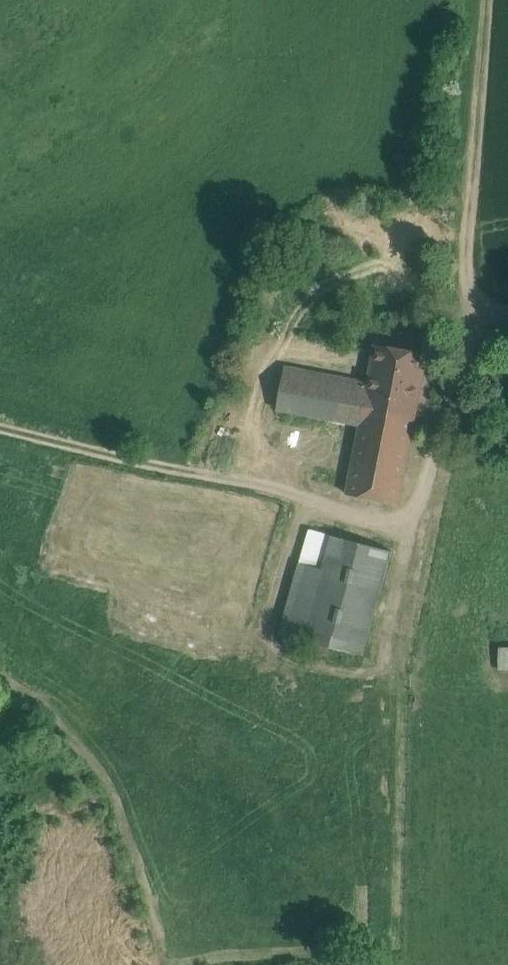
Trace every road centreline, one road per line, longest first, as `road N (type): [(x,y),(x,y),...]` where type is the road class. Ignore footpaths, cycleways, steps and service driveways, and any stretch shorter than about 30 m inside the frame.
road 1 (track): [(0,422),(416,514),(444,461),(471,343),(507,329)]

